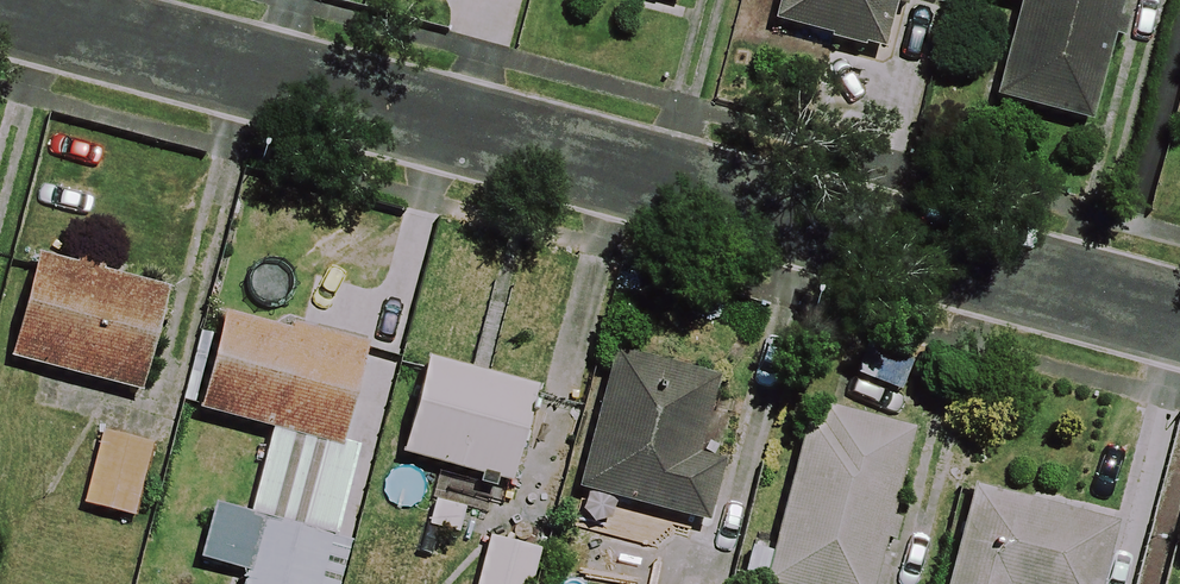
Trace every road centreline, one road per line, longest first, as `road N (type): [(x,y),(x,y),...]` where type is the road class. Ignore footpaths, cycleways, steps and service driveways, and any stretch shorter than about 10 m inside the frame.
road 1 (residential): [(1179,319),(0,8)]

